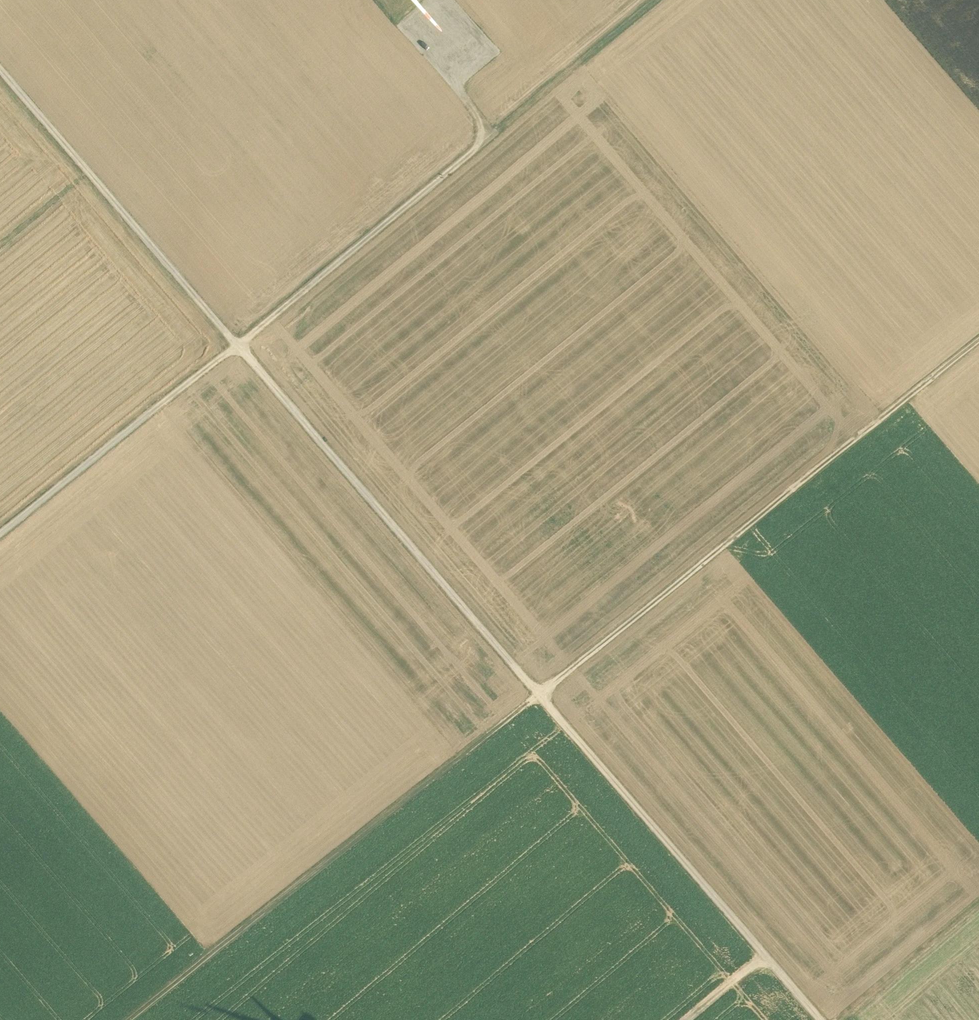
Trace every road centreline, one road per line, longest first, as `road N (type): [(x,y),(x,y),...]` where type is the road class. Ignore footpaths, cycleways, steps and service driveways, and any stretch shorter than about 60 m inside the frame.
road 1 (track): [(0,537),(657,0)]
road 2 (track): [(0,62),(547,701)]
road 3 (track): [(547,701),(978,354)]
road 4 (track): [(136,1019),(547,701)]
road 5 (track): [(547,701),(819,1019)]
road 6 (track): [(978,904),(842,1019)]

